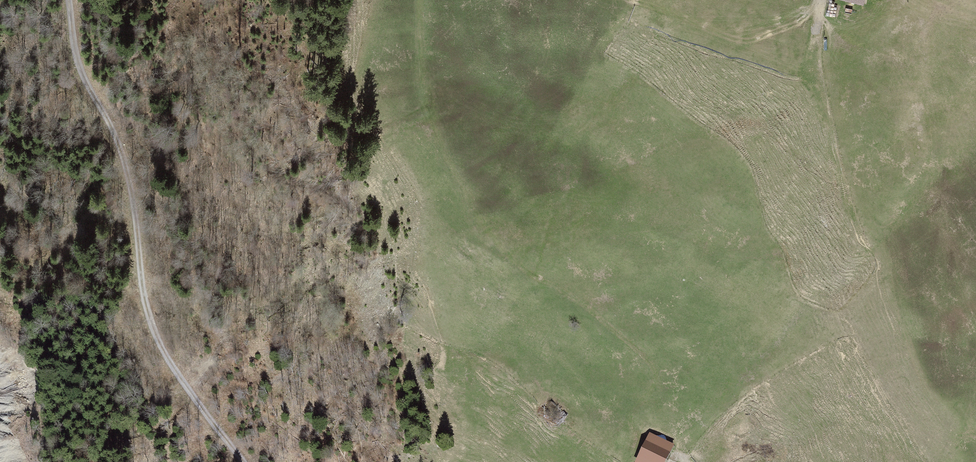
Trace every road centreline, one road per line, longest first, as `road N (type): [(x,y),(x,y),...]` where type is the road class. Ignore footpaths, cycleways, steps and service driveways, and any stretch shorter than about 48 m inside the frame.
road 1 (track): [(636,435),(630,411),(658,375),(648,359),(511,261),(442,154),(426,82),(423,0)]
road 2 (track): [(249,461),(166,362),(148,323),(128,173),(86,94),(64,0)]
road 3 (track): [(629,0),(740,28),(818,6)]

